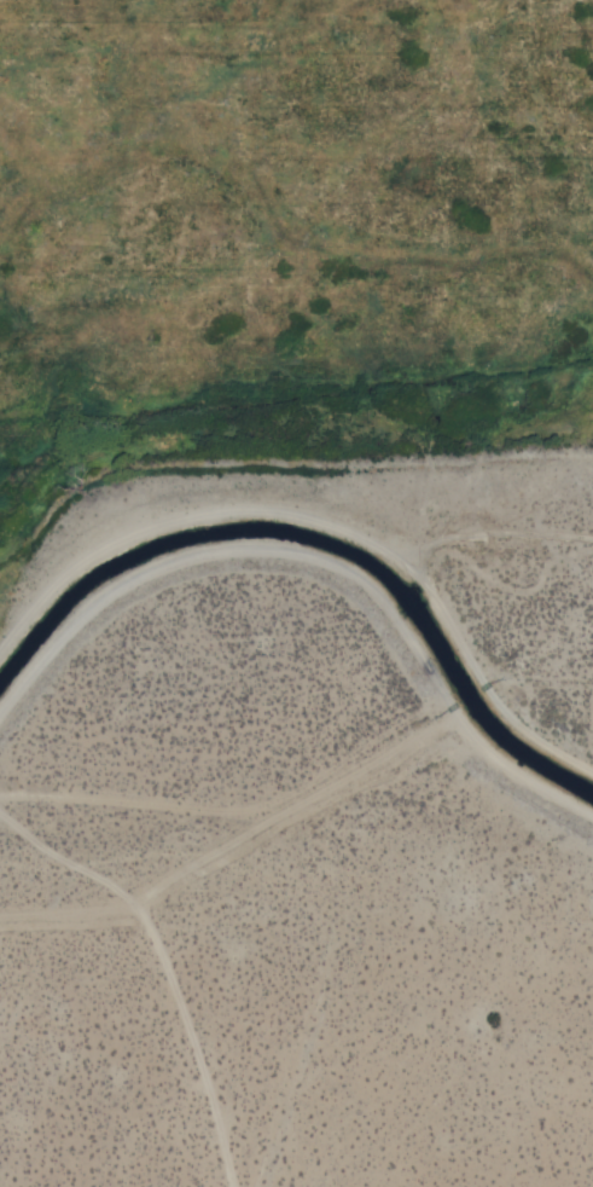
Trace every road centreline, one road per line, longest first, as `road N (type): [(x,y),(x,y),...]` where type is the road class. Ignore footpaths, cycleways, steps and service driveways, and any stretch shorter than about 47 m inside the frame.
road 1 (track): [(0,714),(83,610),(149,568),(202,551),(304,550),(377,587),(479,736),(592,814)]
road 2 (track): [(0,661),(95,556),(197,515),(278,511),(331,523),(391,554),(417,575),(519,726),(592,771)]
road 3 (track): [(0,928),(132,914),(203,865),(469,720)]
road 4 (track): [(232,1186),(149,934),(0,817)]

